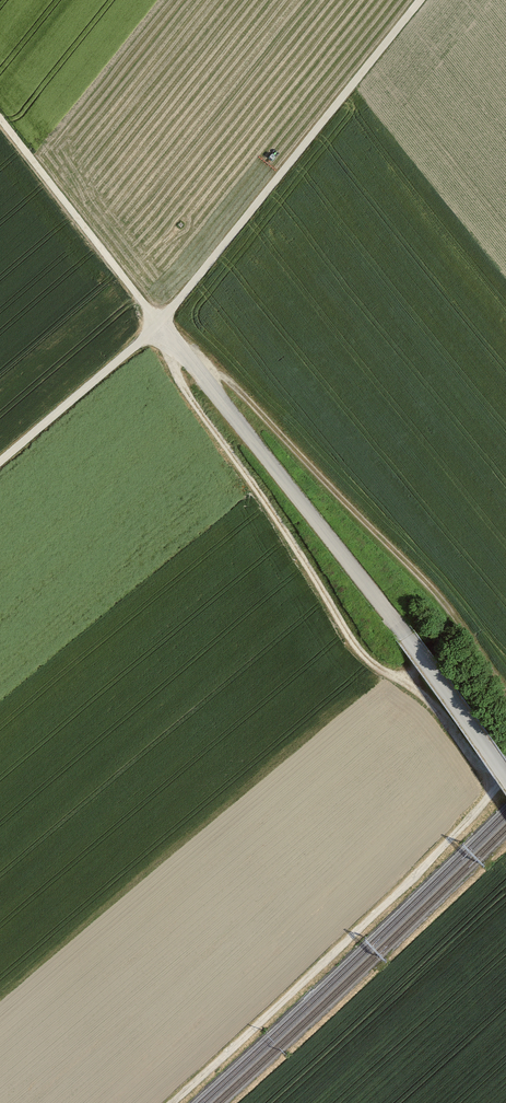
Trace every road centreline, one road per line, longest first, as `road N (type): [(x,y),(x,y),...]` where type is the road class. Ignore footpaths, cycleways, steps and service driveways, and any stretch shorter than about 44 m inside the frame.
road 1 (track): [(505,776),(0,117)]
road 2 (track): [(168,337),(174,377),(351,641),(371,663),(422,691),(494,791)]
road 3 (track): [(166,1102),(505,780)]

